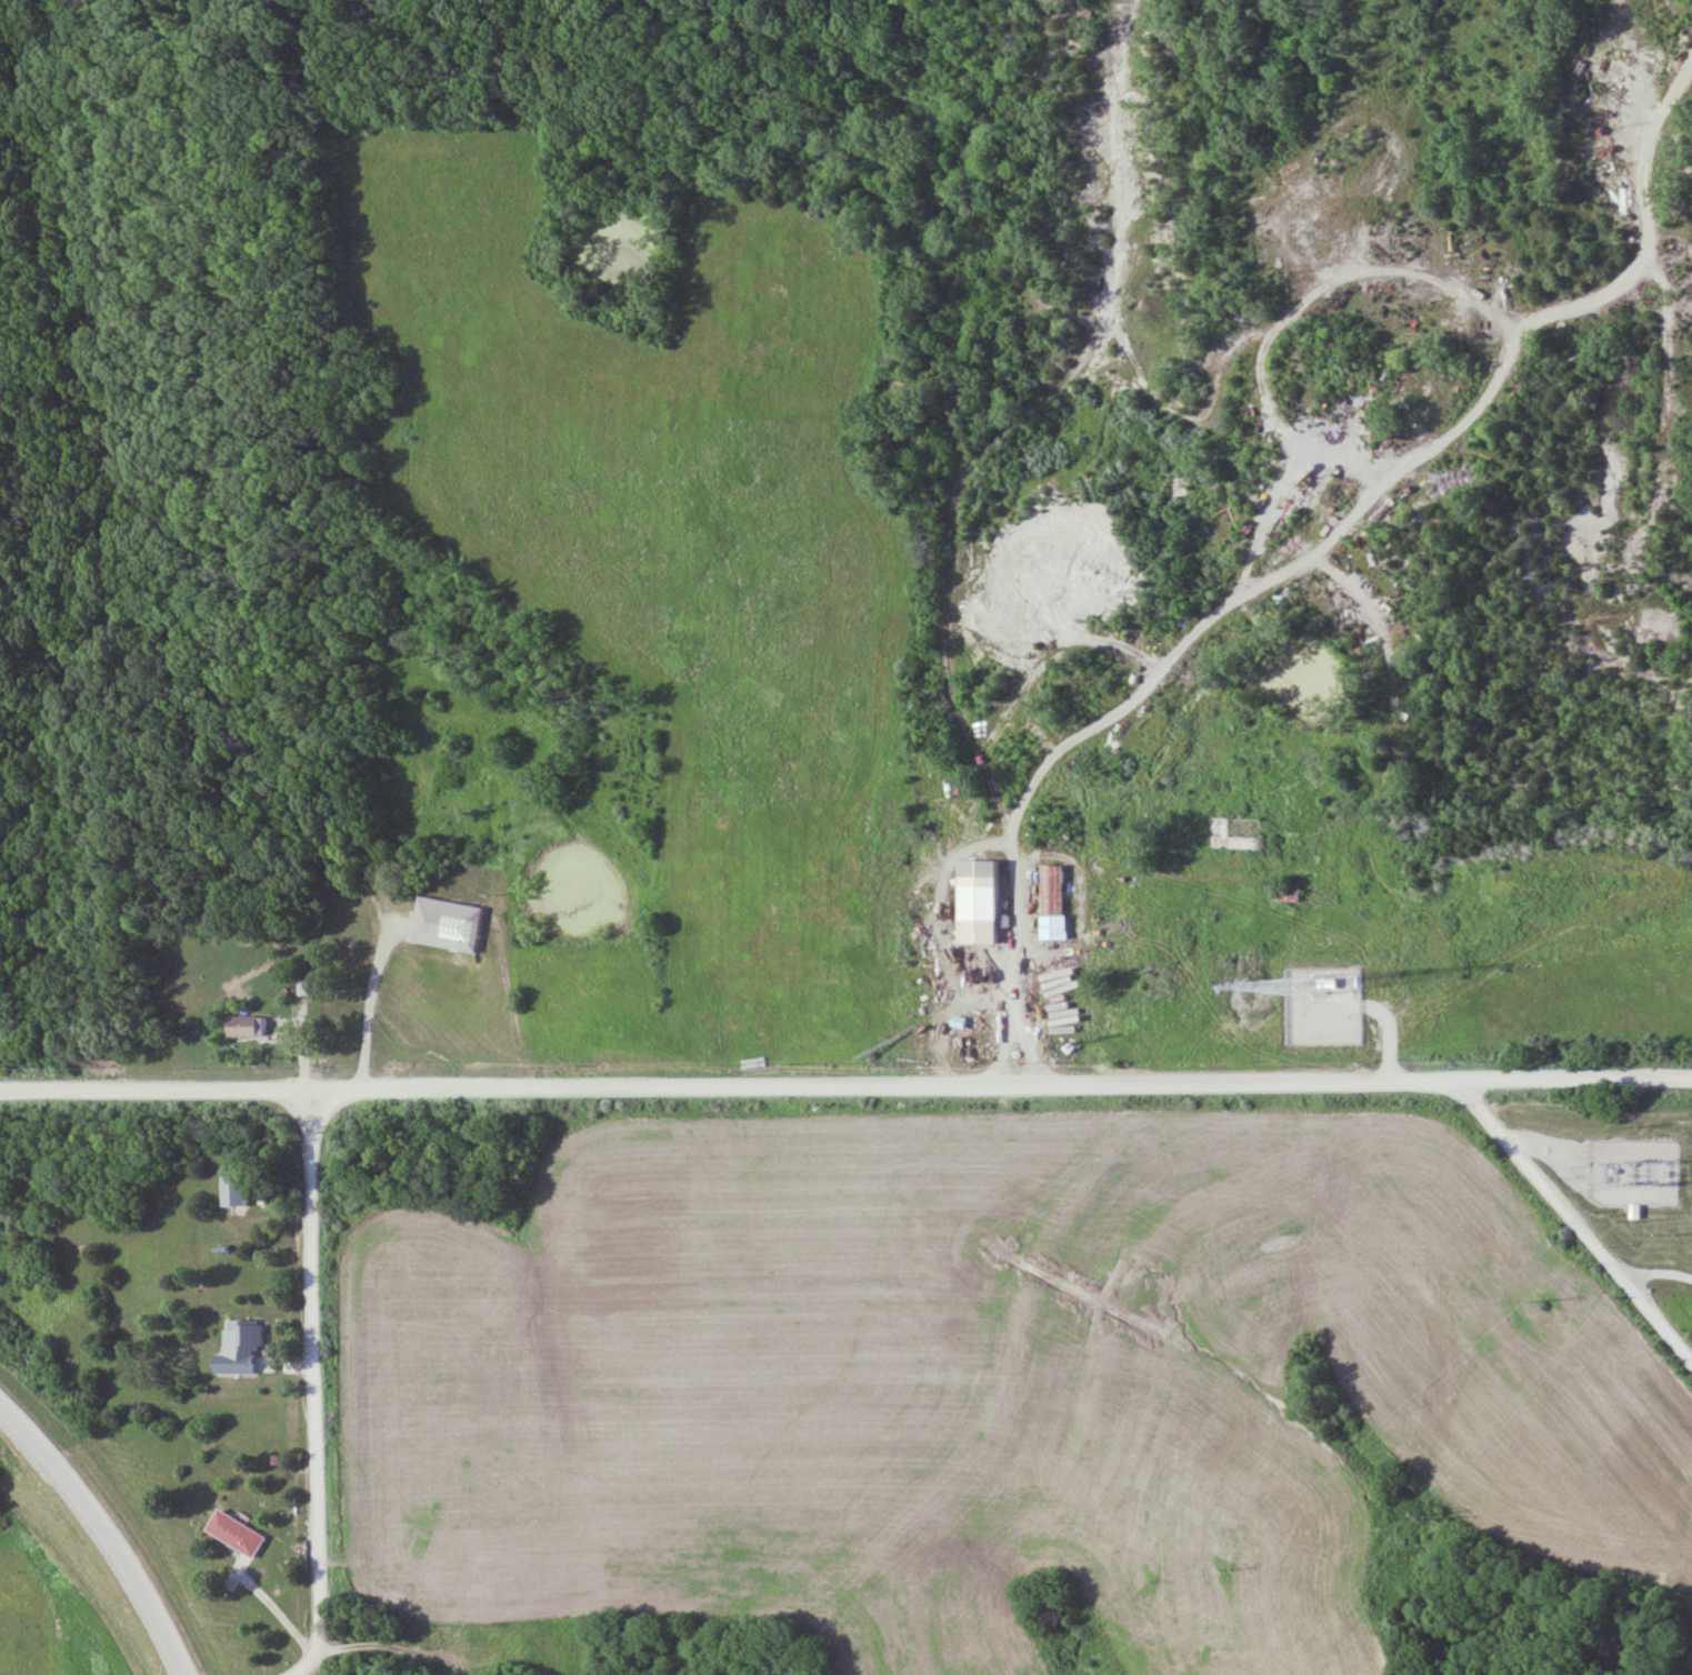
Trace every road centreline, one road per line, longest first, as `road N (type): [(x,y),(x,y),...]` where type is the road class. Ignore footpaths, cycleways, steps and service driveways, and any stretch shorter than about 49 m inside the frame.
road 1 (residential): [(1691,1084),(0,1093)]
road 2 (residential): [(303,1674),(313,1664),(320,1625),(312,1091)]
road 3 (residential): [(1691,1364),(1458,1084)]
road 4 (secondary): [(186,1674),(103,1527),(0,1411)]

